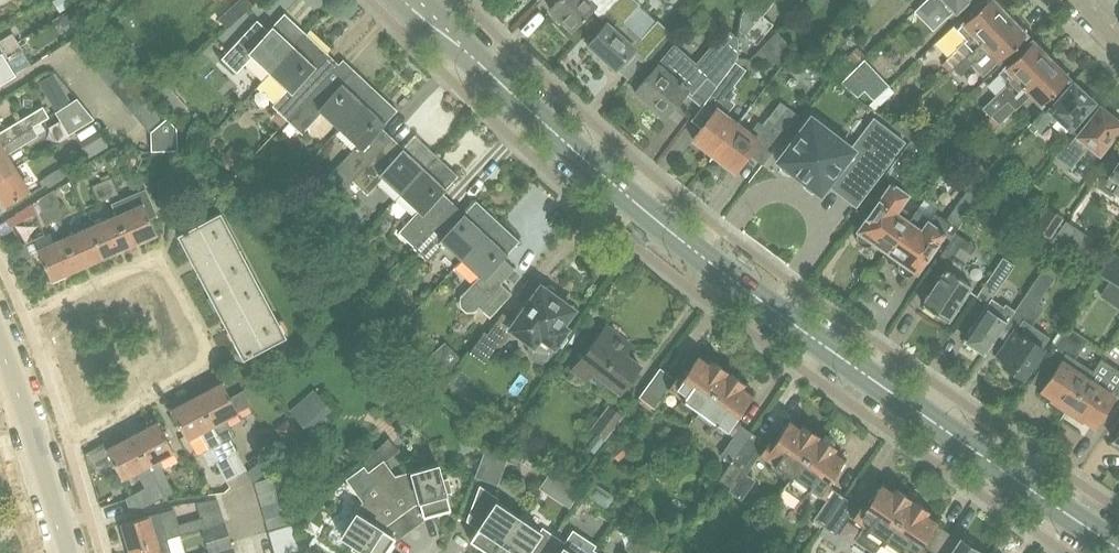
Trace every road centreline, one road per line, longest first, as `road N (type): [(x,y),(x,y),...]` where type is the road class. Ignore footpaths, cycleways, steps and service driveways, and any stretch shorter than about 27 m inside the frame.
road 1 (secondary): [(1118,548),(800,331),(643,208),(533,115),(418,0)]
road 2 (unclassified): [(79,552),(0,311)]

